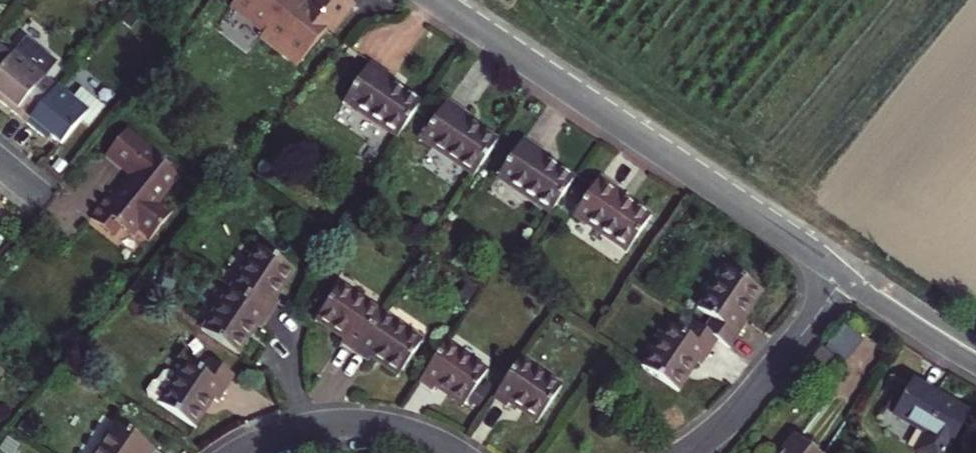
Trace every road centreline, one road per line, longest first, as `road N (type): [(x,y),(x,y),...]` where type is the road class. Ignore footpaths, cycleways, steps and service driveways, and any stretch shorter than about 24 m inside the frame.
road 1 (residential): [(443,0),(845,277)]
road 2 (residential): [(845,277),(750,397),(683,452)]
road 3 (residential): [(449,452),(420,437),(348,421),(303,427),(239,452)]
road 4 (residential): [(845,277),(975,359)]

